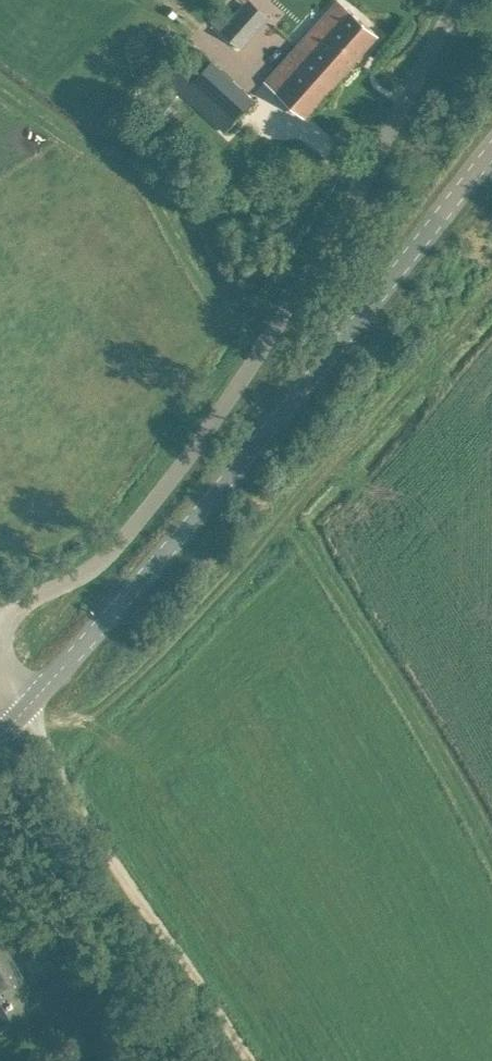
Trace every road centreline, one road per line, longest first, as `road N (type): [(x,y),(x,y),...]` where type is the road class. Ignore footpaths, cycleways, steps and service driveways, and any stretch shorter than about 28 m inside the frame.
road 1 (unclassified): [(28,705),(3,661),(0,634),(18,607),(119,545),(235,391),(459,0)]
road 2 (tertiary): [(28,705),(238,467),(491,154)]
road 3 (track): [(2,734),(161,933),(244,1060)]

